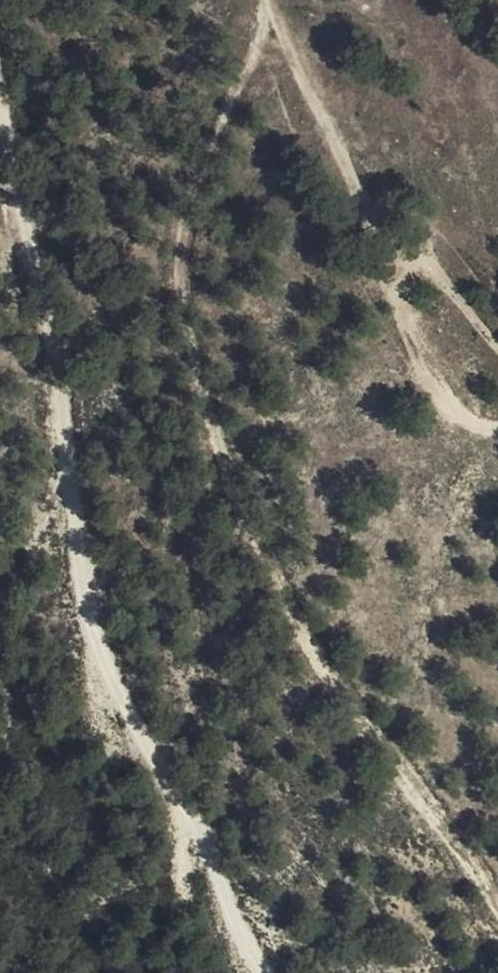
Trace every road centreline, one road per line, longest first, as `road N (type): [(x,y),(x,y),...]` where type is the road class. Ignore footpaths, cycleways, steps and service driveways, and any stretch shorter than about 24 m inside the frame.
road 1 (track): [(497,902),(468,850),(305,640),(225,467),(178,311),(182,229),(211,134),(272,10),(269,0)]
road 2 (track): [(269,972),(115,691),(79,570),(51,361),(0,116)]

